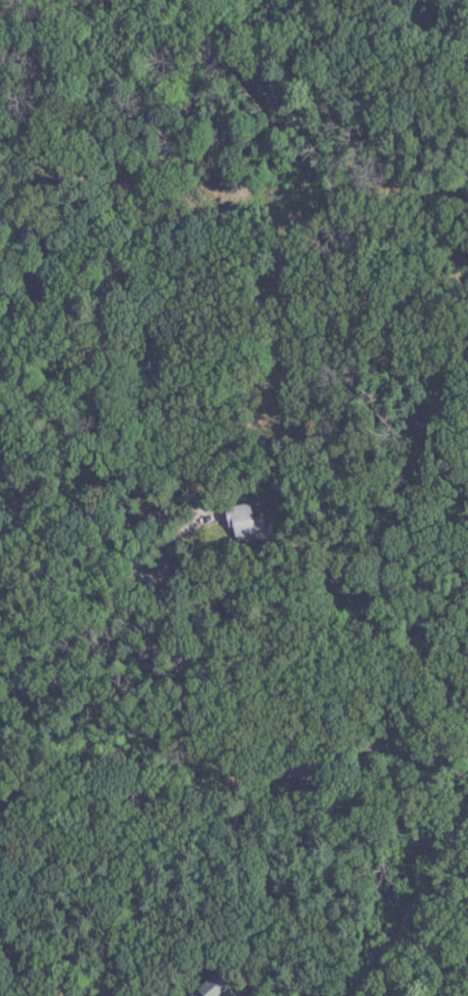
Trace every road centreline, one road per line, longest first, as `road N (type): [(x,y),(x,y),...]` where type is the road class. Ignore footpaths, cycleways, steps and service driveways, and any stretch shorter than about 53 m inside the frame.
road 1 (residential): [(467,588),(337,621),(258,664),(182,671),(160,661),(134,579),(84,536),(60,520),(0,522)]
road 2 (residential): [(335,995),(416,885),(467,772)]

